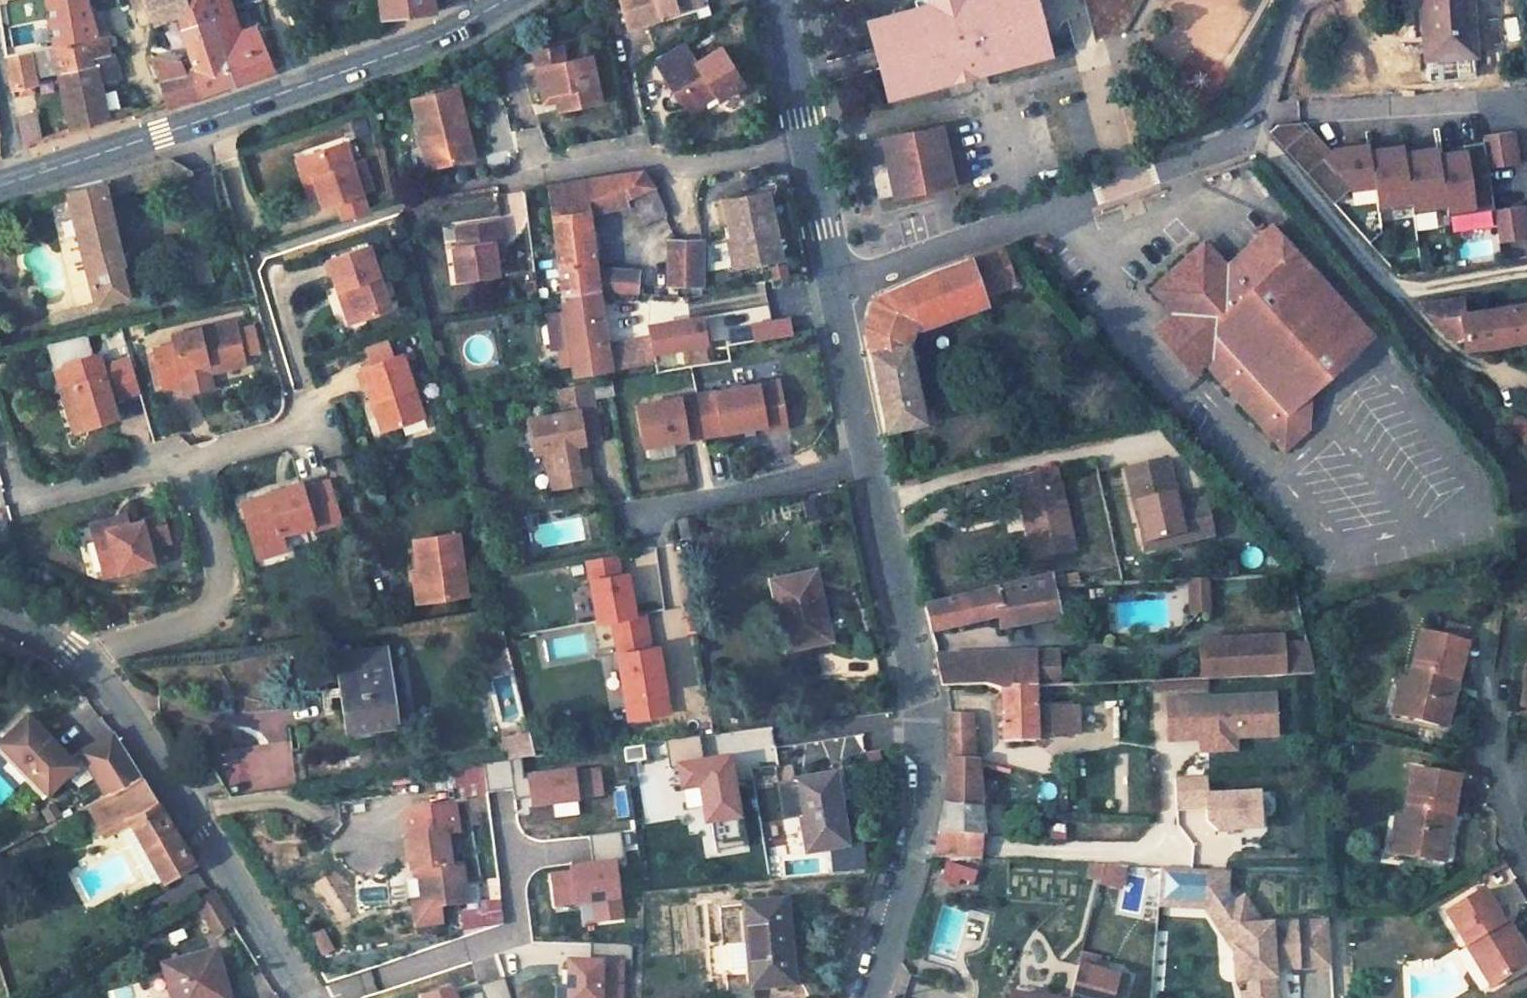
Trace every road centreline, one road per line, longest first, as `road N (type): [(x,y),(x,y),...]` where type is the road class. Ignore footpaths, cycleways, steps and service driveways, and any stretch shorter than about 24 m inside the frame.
road 1 (residential): [(841,289),(921,673),(927,747),(919,822),(877,997)]
road 2 (residential): [(841,289),(1250,147),(1300,0)]
road 3 (secondary): [(0,189),(385,60),(491,7)]
road 4 (residential): [(313,997),(88,656)]
road 5 (residential): [(807,142),(699,166),(624,159),(519,175)]
road 6 (residential): [(88,656),(205,617),(221,599),(190,459)]
road 7 (residential): [(24,501),(190,459)]
road 8 (residential): [(807,142),(841,289)]
road 9 (residential): [(780,0),(807,142)]
road 10 (residential): [(190,459),(319,422)]

